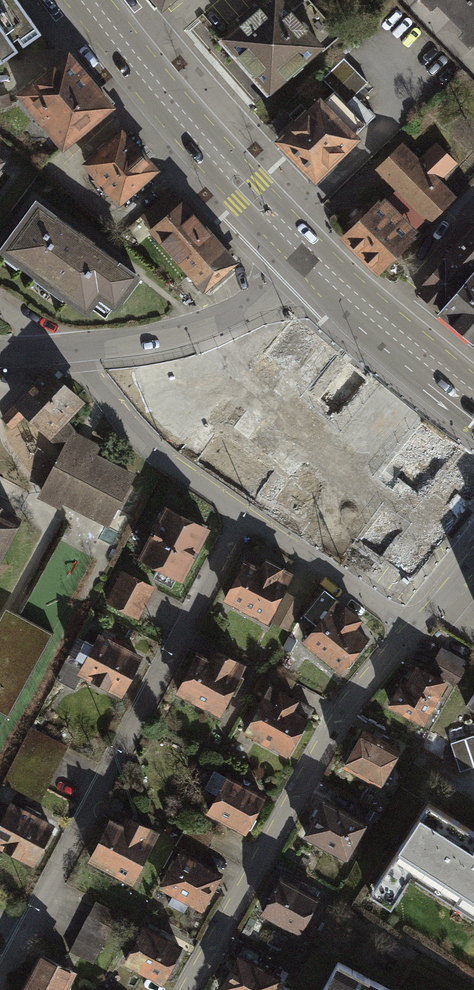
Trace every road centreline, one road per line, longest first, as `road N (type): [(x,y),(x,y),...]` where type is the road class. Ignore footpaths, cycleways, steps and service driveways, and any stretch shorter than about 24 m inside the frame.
road 1 (residential): [(0,978),(243,516)]
road 2 (residential): [(186,989),(345,706),(413,630)]
road 3 (secondary): [(87,0),(214,156),(316,264)]
road 4 (residential): [(58,351),(181,334),(249,309),(316,264)]
road 5 (residential): [(58,351),(137,436),(243,516)]
road 6 (residential): [(243,516),(413,630)]
road 7 (secondary): [(316,264),(467,392)]

